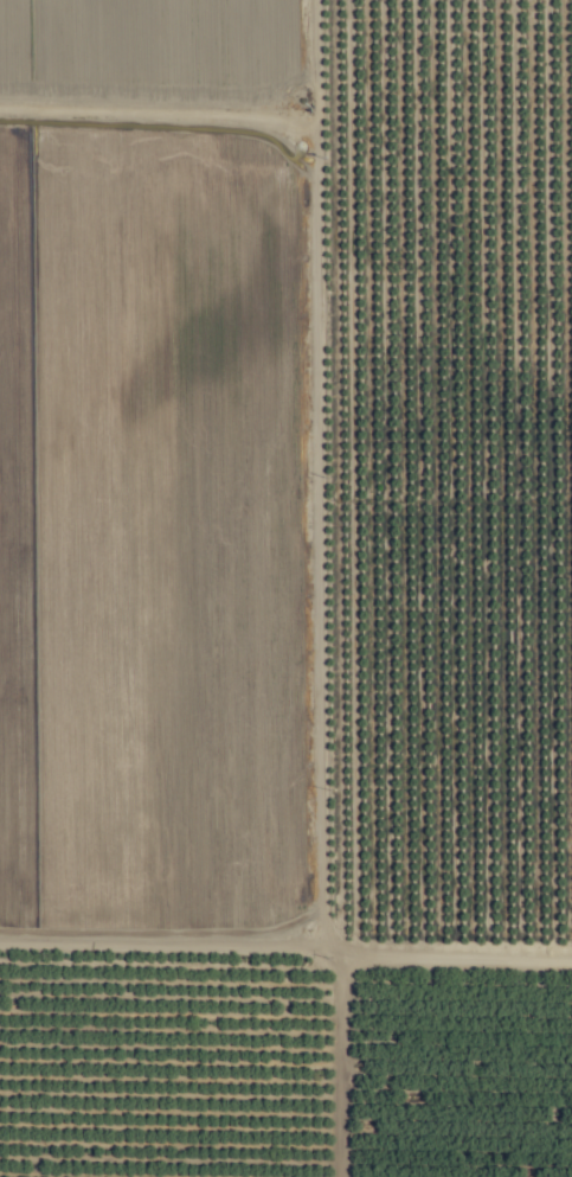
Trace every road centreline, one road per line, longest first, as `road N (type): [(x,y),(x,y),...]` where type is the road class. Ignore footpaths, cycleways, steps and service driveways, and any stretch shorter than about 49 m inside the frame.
road 1 (residential): [(310,994),(0,990)]
road 2 (track): [(324,1003),(335,954),(571,954)]
road 3 (residential): [(342,1176),(341,1012),(310,994)]

